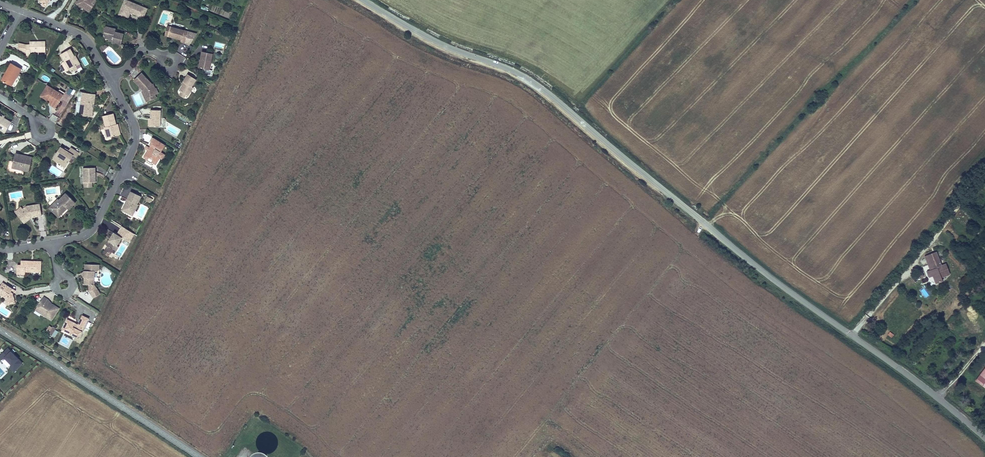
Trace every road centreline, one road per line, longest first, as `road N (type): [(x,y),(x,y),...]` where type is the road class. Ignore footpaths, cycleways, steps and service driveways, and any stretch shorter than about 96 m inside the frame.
road 1 (unclassified): [(363,0),(519,73),(984,437)]
road 2 (tertiary): [(0,330),(197,456)]
road 3 (residential): [(109,75),(134,121),(134,140),(89,232),(53,243)]

